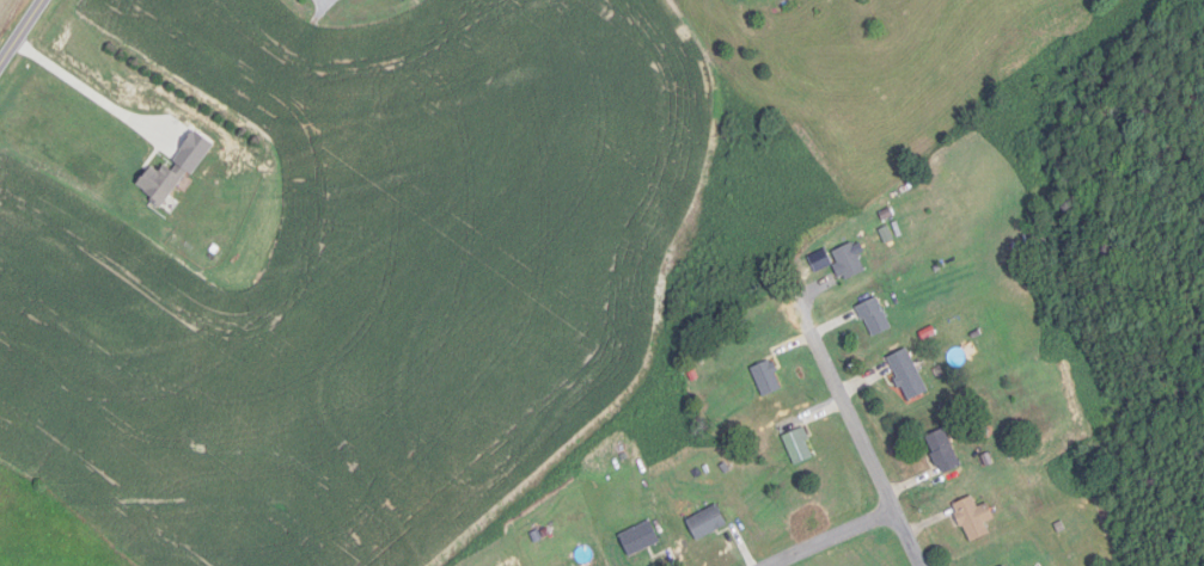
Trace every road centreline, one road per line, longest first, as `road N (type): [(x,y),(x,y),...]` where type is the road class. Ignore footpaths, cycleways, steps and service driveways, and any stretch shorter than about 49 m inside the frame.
road 1 (residential): [(924,565),(784,267)]
road 2 (residential): [(898,511),(779,565)]

